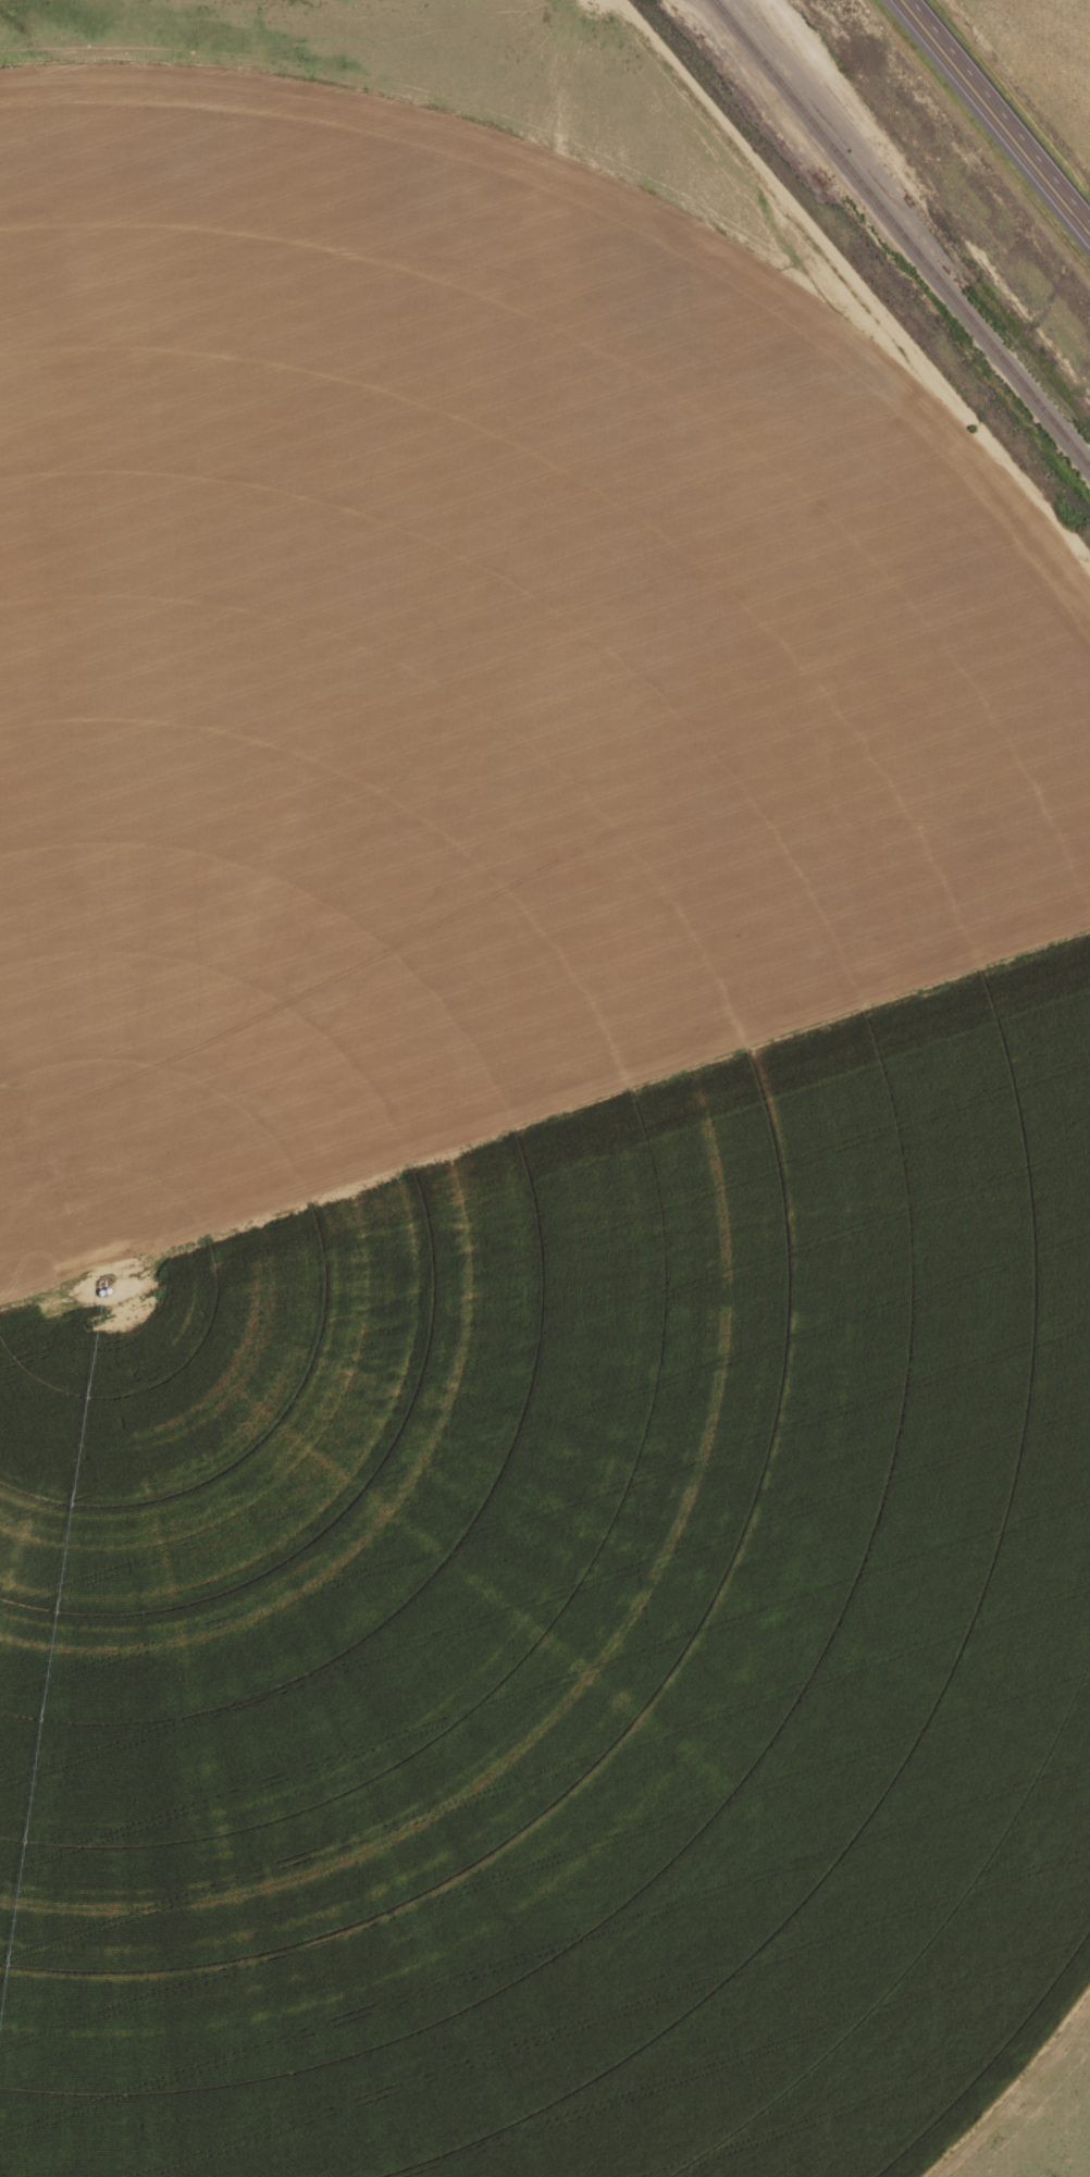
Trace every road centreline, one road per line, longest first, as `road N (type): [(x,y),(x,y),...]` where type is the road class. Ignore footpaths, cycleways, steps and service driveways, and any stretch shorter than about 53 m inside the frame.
road 1 (trunk): [(911,0),(1089,223)]

